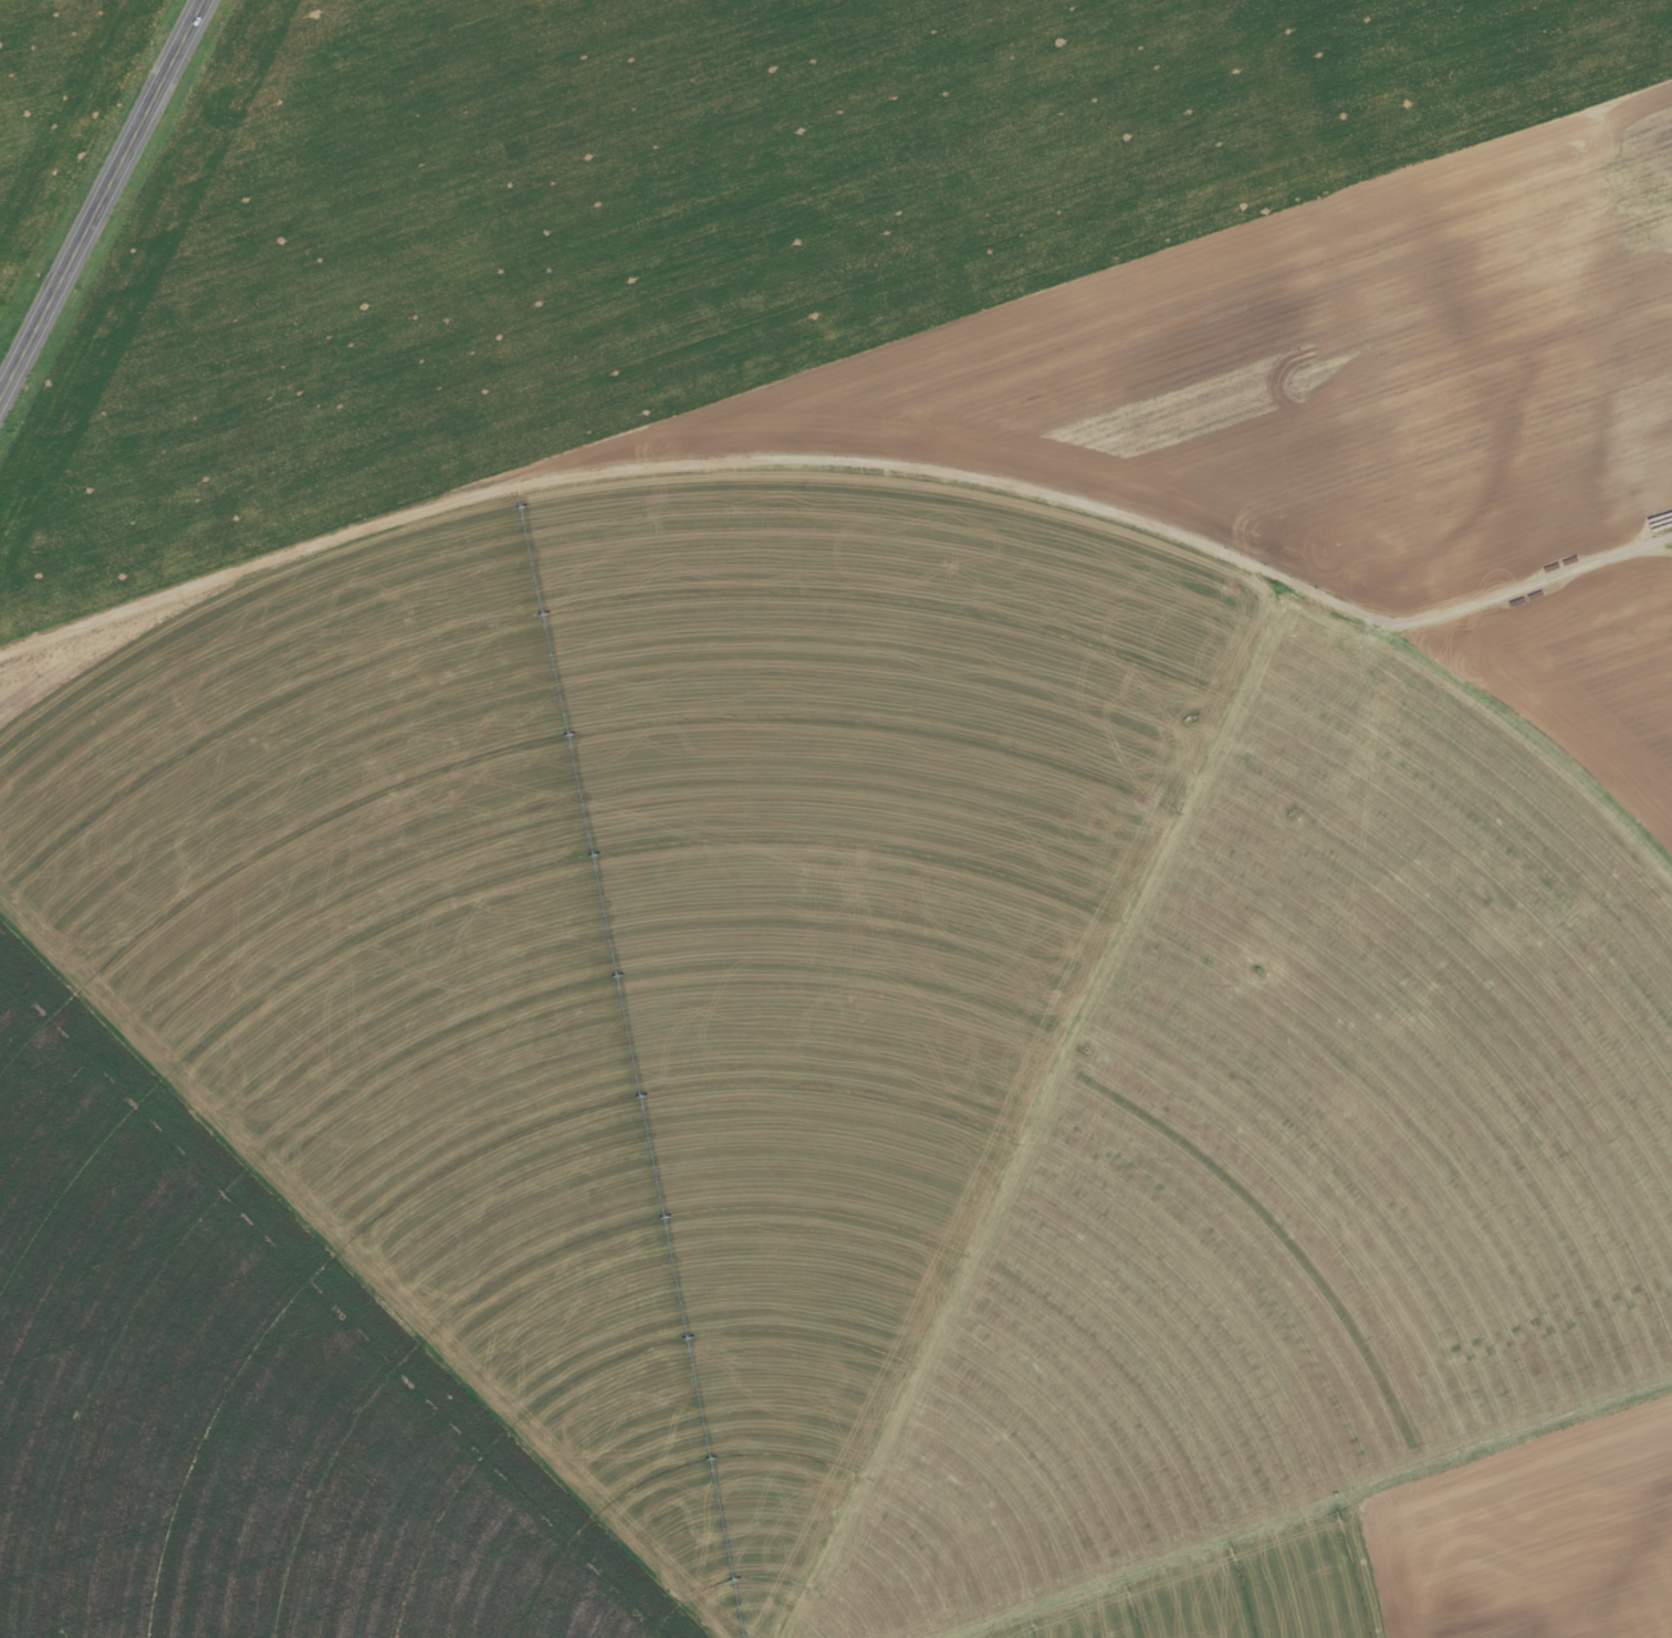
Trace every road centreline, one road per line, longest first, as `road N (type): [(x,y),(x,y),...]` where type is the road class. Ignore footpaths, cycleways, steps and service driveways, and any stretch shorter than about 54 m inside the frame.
road 1 (residential): [(0,1055),(1671,536)]
road 2 (residential): [(1671,1275),(1653,1253),(1462,634),(1439,612),(1337,229),(1261,0)]
road 3 (primary): [(0,397),(203,0)]

